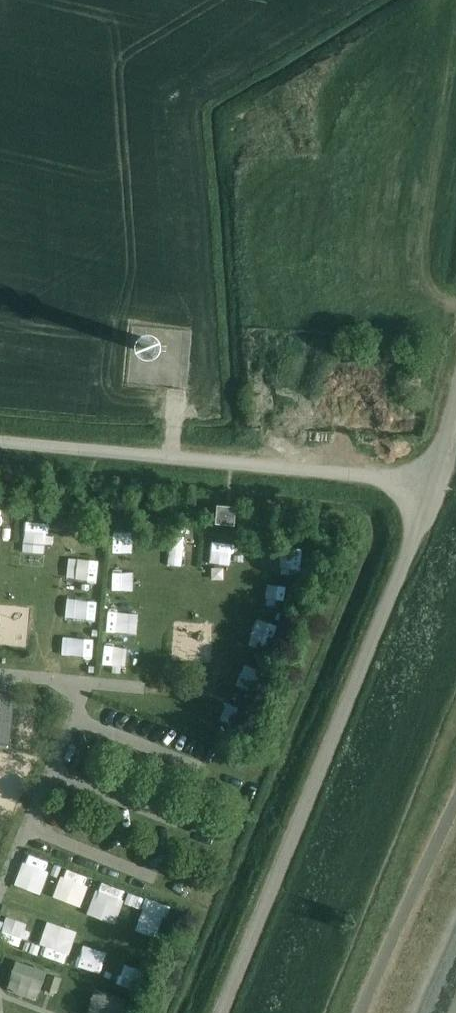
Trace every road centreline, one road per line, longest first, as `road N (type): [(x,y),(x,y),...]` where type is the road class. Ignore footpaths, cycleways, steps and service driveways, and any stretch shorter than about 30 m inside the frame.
road 1 (unclassified): [(218,1012),(433,486)]
road 2 (unclassified): [(433,486),(0,447)]

